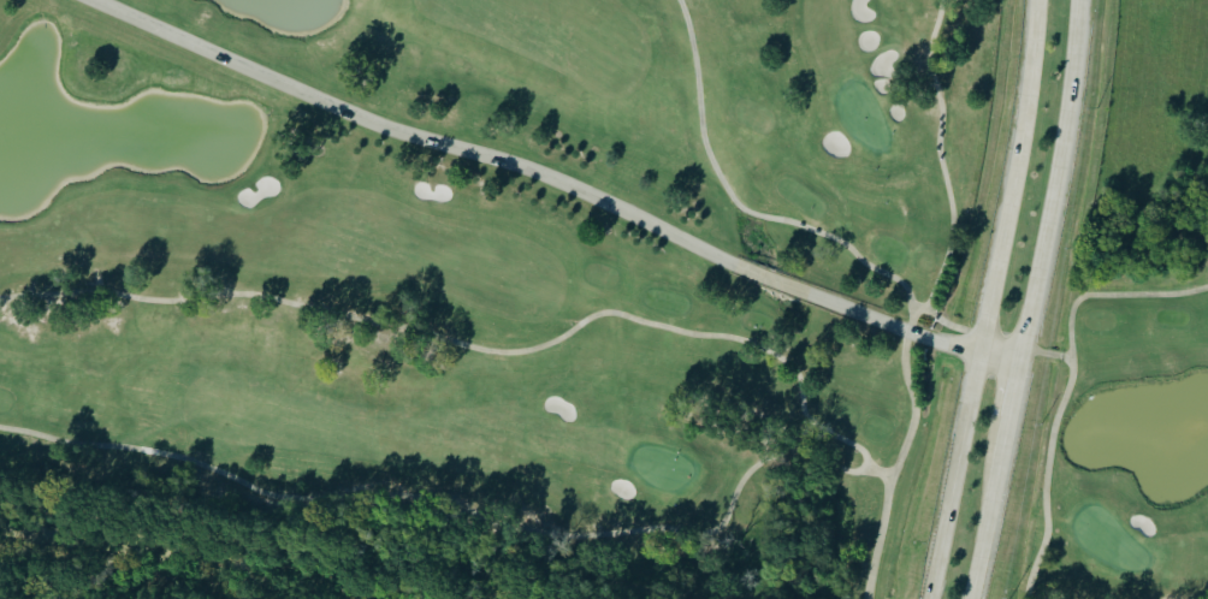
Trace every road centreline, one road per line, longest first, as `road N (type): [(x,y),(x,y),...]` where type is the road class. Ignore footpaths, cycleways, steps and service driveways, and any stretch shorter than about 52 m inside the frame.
road 1 (secondary): [(1040,0),(1017,189),(931,598)]
road 2 (secondary): [(1025,363),(1060,194),(1085,0)]
road 3 (secondary): [(972,598),(1013,421)]

